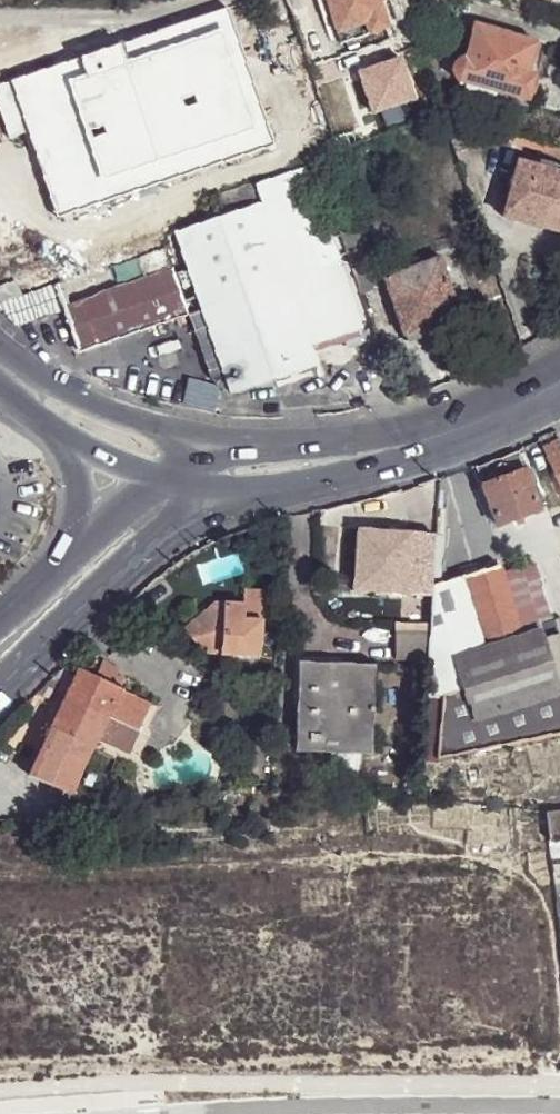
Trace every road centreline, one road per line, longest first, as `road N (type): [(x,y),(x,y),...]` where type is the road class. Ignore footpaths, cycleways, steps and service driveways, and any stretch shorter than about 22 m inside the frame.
road 1 (motorway): [(0,1018),(559,996)]
road 2 (motorway): [(556,926),(0,951)]
road 3 (tertiary): [(0,692),(99,589),(195,512),(202,494)]
road 4 (secondary): [(202,494),(308,485),(407,460),(452,432)]
road 5 (secondary): [(452,432),(194,440)]
road 6 (secondary): [(194,440),(92,406),(0,358)]

